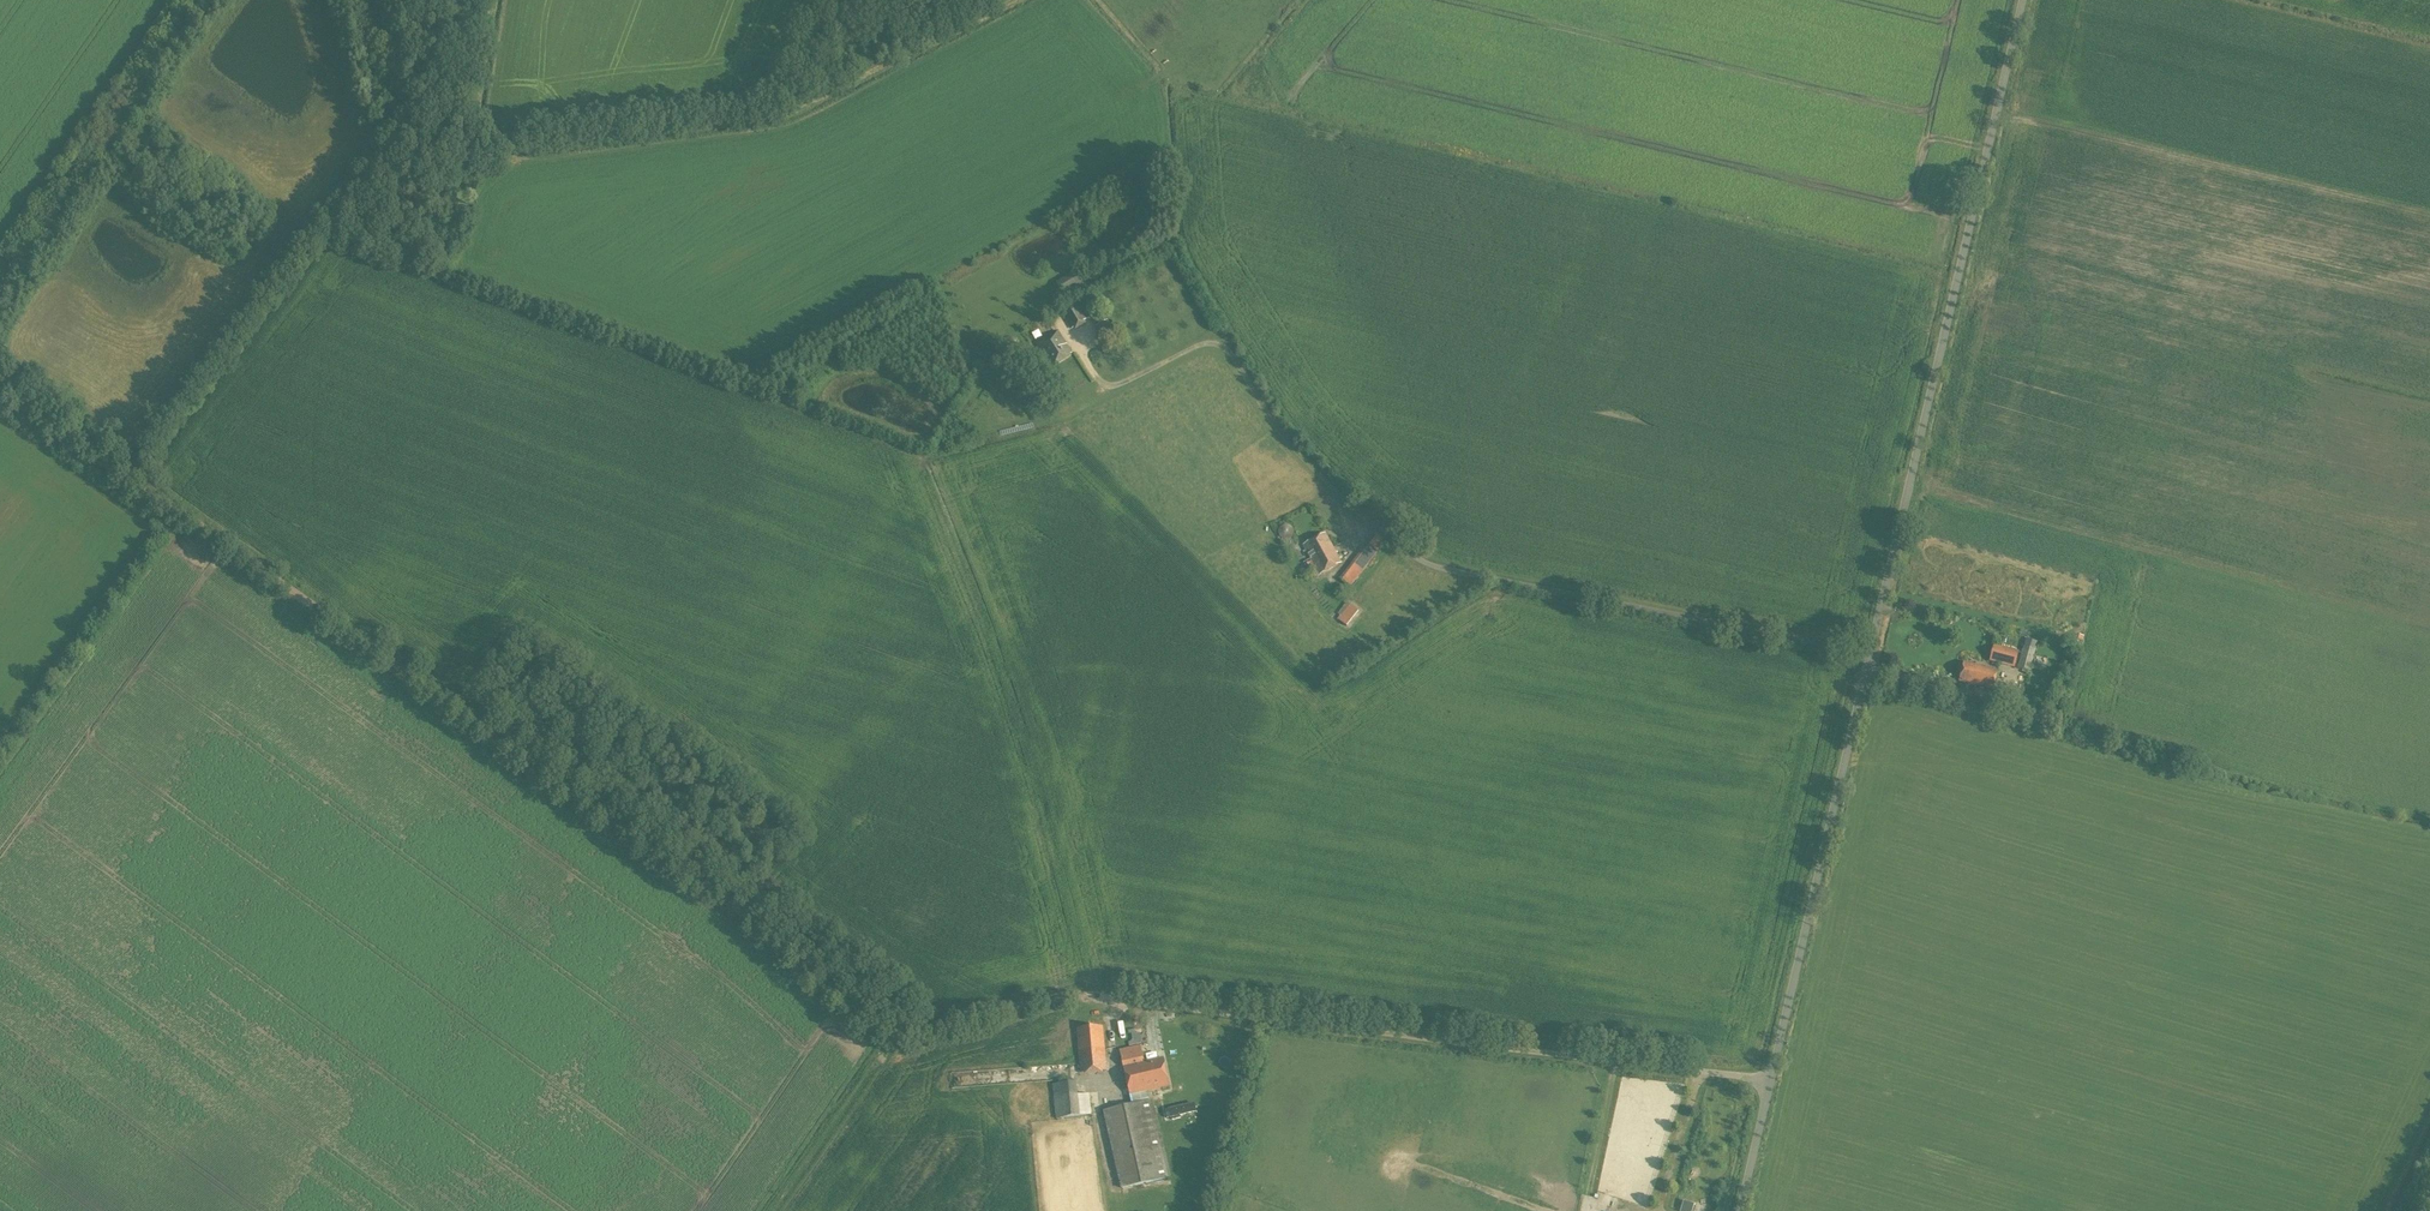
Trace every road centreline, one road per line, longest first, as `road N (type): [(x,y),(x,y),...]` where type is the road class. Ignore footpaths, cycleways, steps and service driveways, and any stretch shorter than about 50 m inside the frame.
road 1 (track): [(1092,997),(1042,999),(879,1036),(738,913),(0,388)]
road 2 (unclassified): [(1739,1210),(2022,0)]

